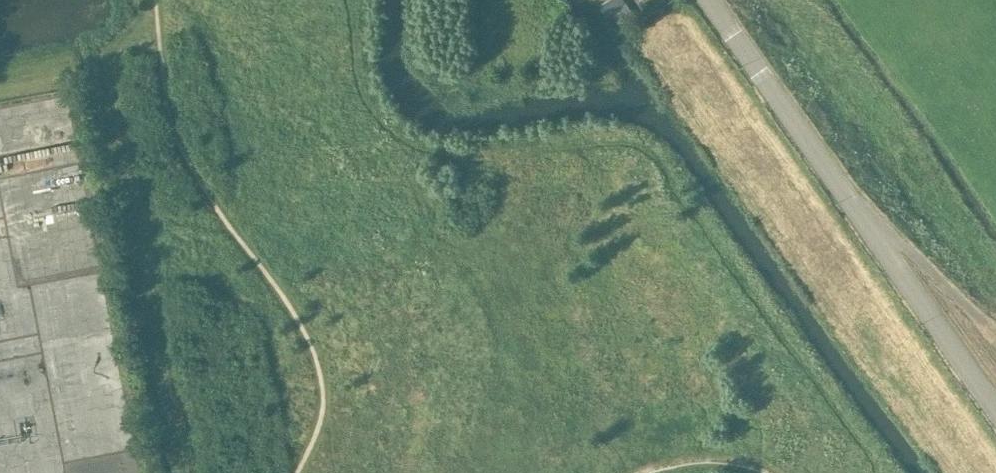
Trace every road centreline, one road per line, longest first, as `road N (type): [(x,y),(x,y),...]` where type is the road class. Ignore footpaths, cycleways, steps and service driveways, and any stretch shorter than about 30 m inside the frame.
road 1 (tertiary): [(995,407),(712,0)]

